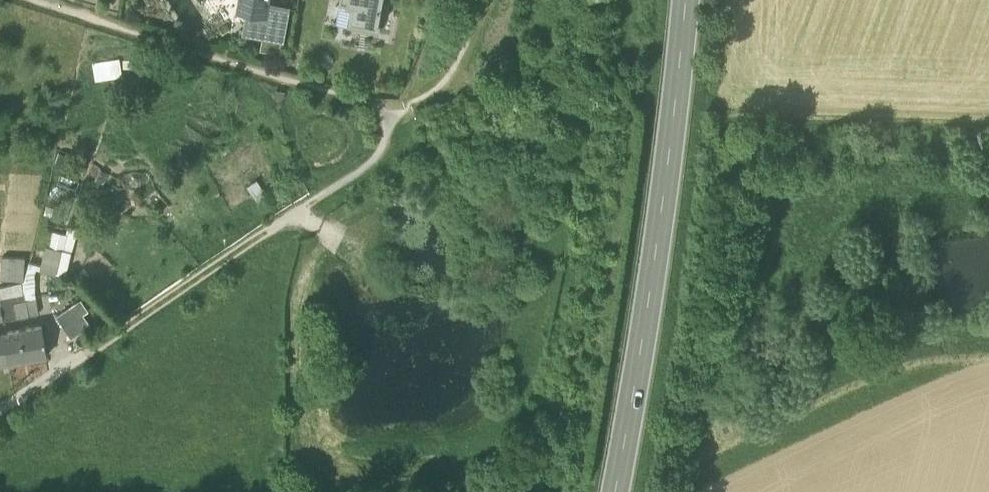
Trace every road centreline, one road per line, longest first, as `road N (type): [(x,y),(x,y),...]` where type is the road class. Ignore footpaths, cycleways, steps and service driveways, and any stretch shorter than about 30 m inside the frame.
road 1 (primary): [(685,0),(653,273),(614,491)]
road 2 (unclassified): [(0,415),(379,154)]

